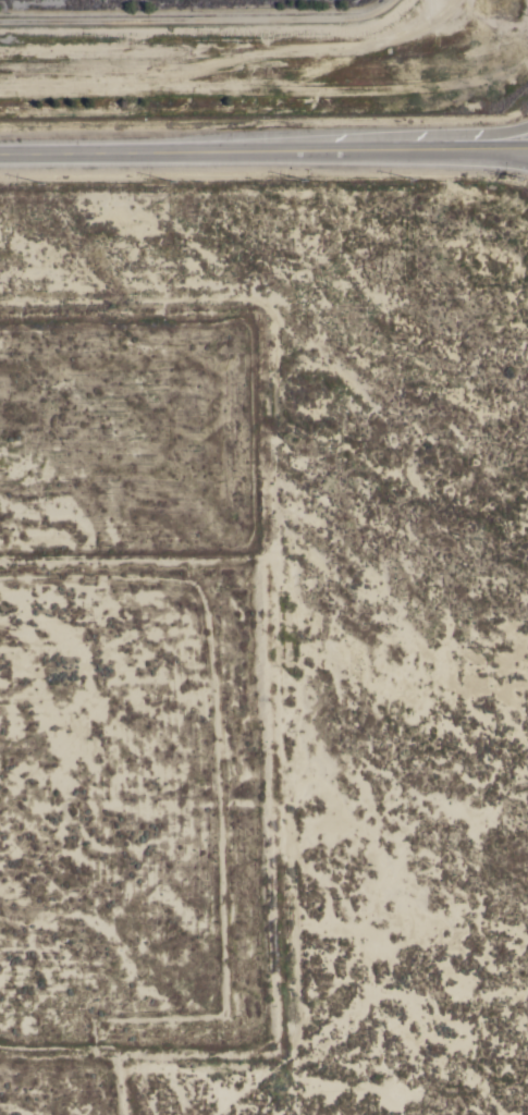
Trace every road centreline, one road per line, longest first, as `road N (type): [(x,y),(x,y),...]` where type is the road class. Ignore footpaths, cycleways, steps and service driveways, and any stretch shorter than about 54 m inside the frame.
road 1 (primary): [(527,144),(0,164)]
road 2 (primary): [(527,125),(504,134),(260,143),(218,156)]

